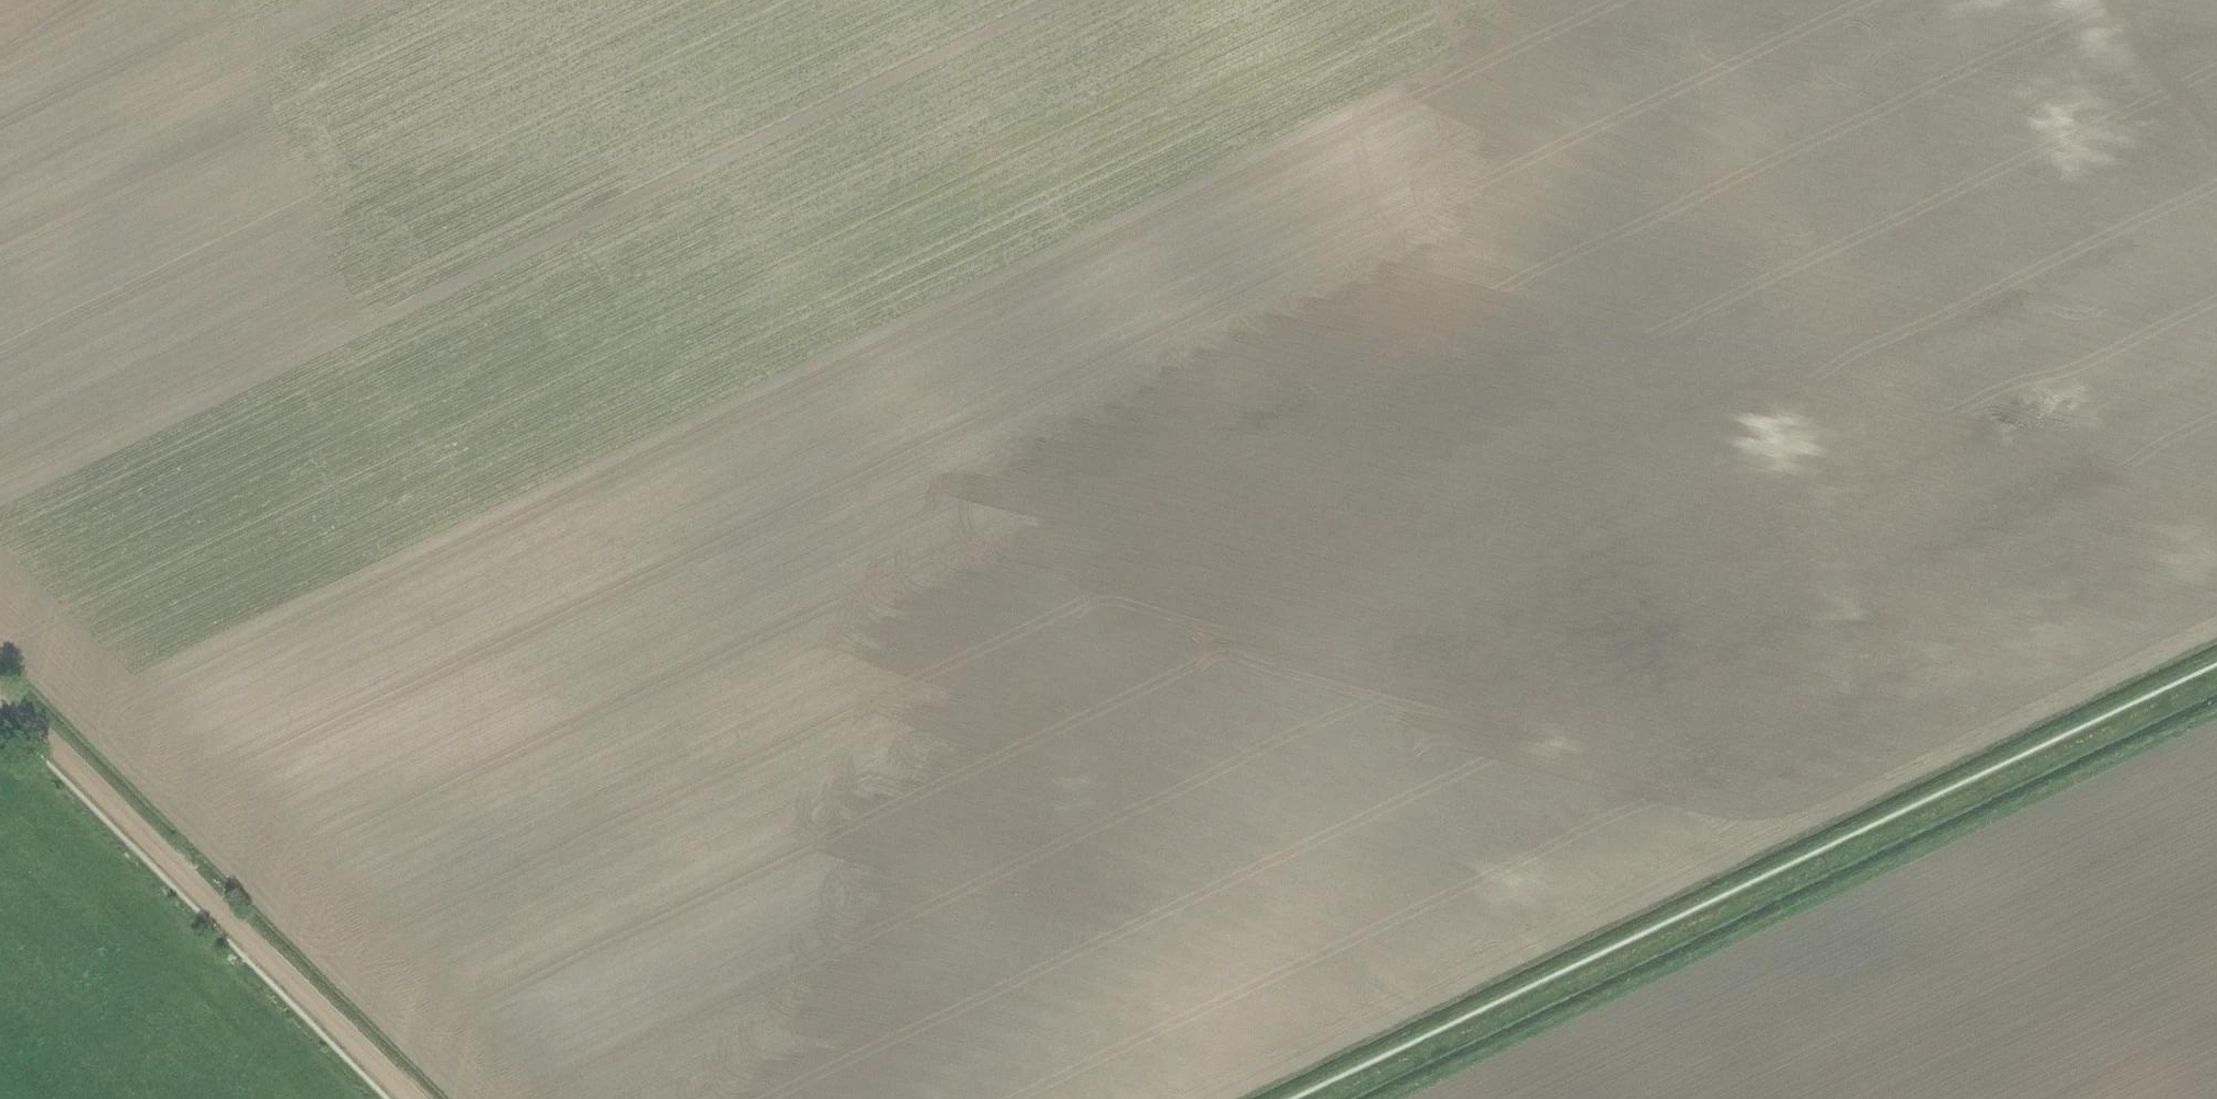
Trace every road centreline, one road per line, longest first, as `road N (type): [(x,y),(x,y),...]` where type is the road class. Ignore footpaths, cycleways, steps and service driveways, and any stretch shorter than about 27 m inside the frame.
road 1 (track): [(0,694),(409,1098)]

